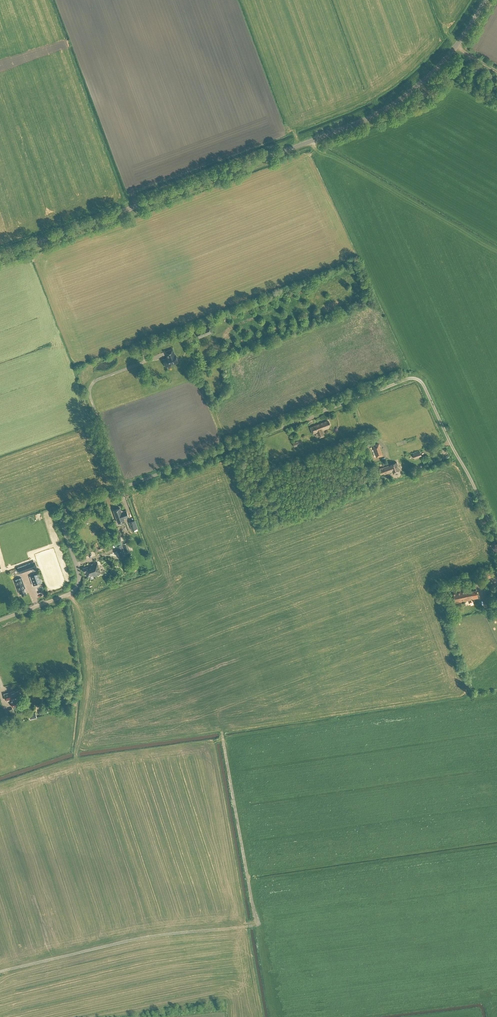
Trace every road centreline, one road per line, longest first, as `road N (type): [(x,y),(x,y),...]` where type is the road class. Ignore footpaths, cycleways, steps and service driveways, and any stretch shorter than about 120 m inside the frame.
road 1 (tertiary): [(0,257),(366,121),(429,76),(486,0)]
road 2 (unclassified): [(0,620),(78,585),(62,522),(69,508),(356,398)]
road 3 (track): [(0,972),(148,937),(257,926),(222,735)]

